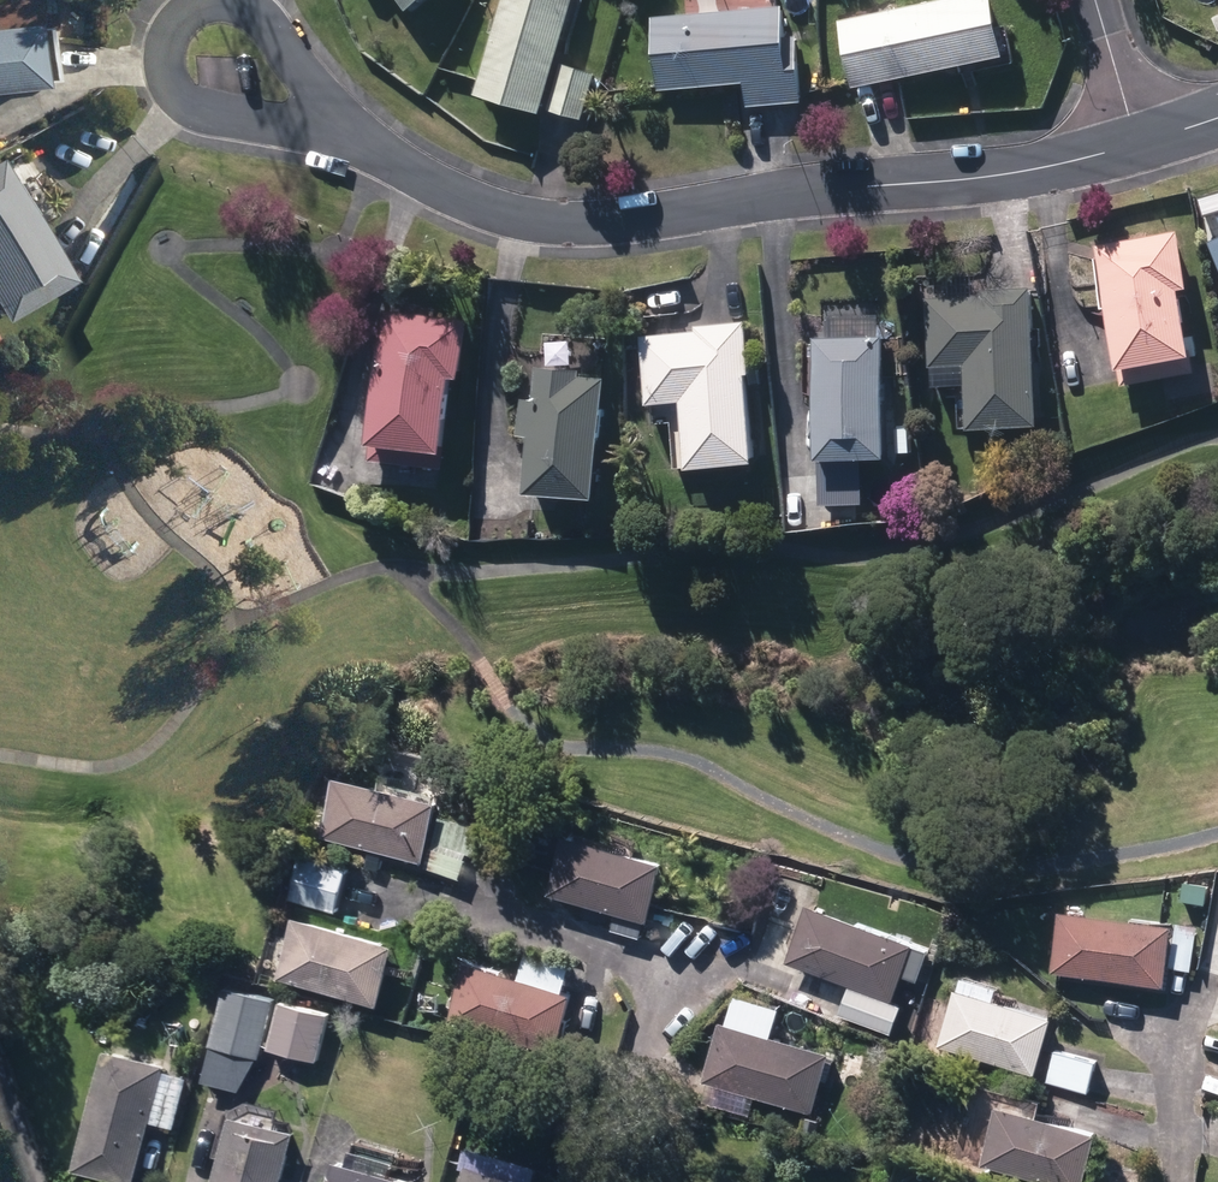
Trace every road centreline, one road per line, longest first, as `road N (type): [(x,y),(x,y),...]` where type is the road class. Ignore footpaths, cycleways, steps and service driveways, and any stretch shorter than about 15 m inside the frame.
road 1 (residential): [(1139,147),(991,176),(569,221),(498,209),(329,119)]
road 2 (residential): [(329,119),(228,119),(194,107),(167,74),(166,43),(187,10),(243,5),(268,22),(303,72)]
road 3 (residential): [(1139,147),(1095,0)]

